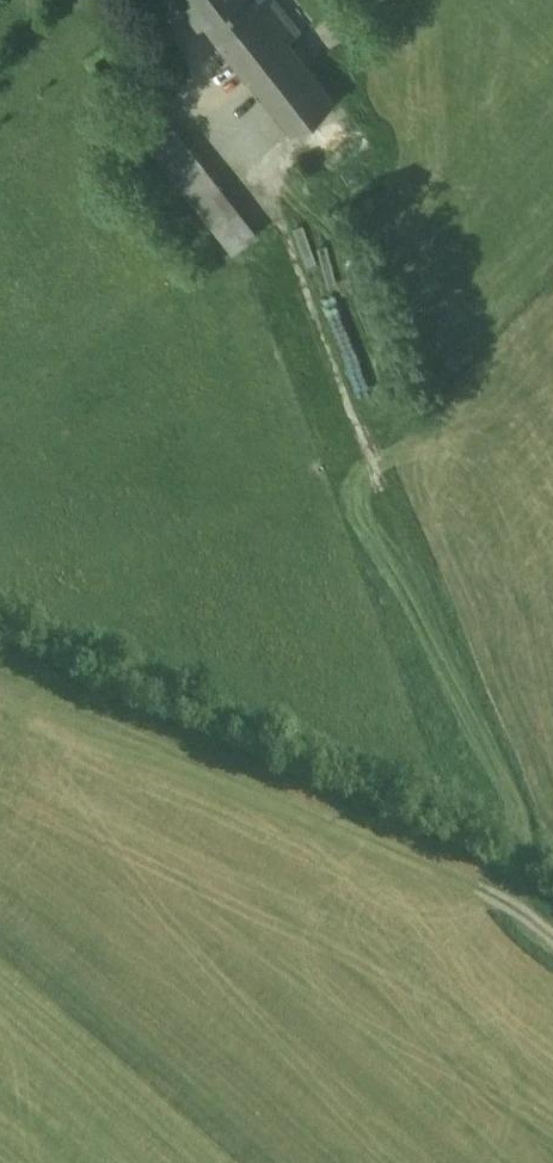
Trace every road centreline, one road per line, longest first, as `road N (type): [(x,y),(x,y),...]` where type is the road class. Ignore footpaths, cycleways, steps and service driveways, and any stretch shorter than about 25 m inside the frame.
road 1 (track): [(163,0),(269,181),(365,443),(519,805),(526,835),(508,899)]
road 2 (track): [(0,696),(80,743),(360,859),(508,899),(552,939)]

